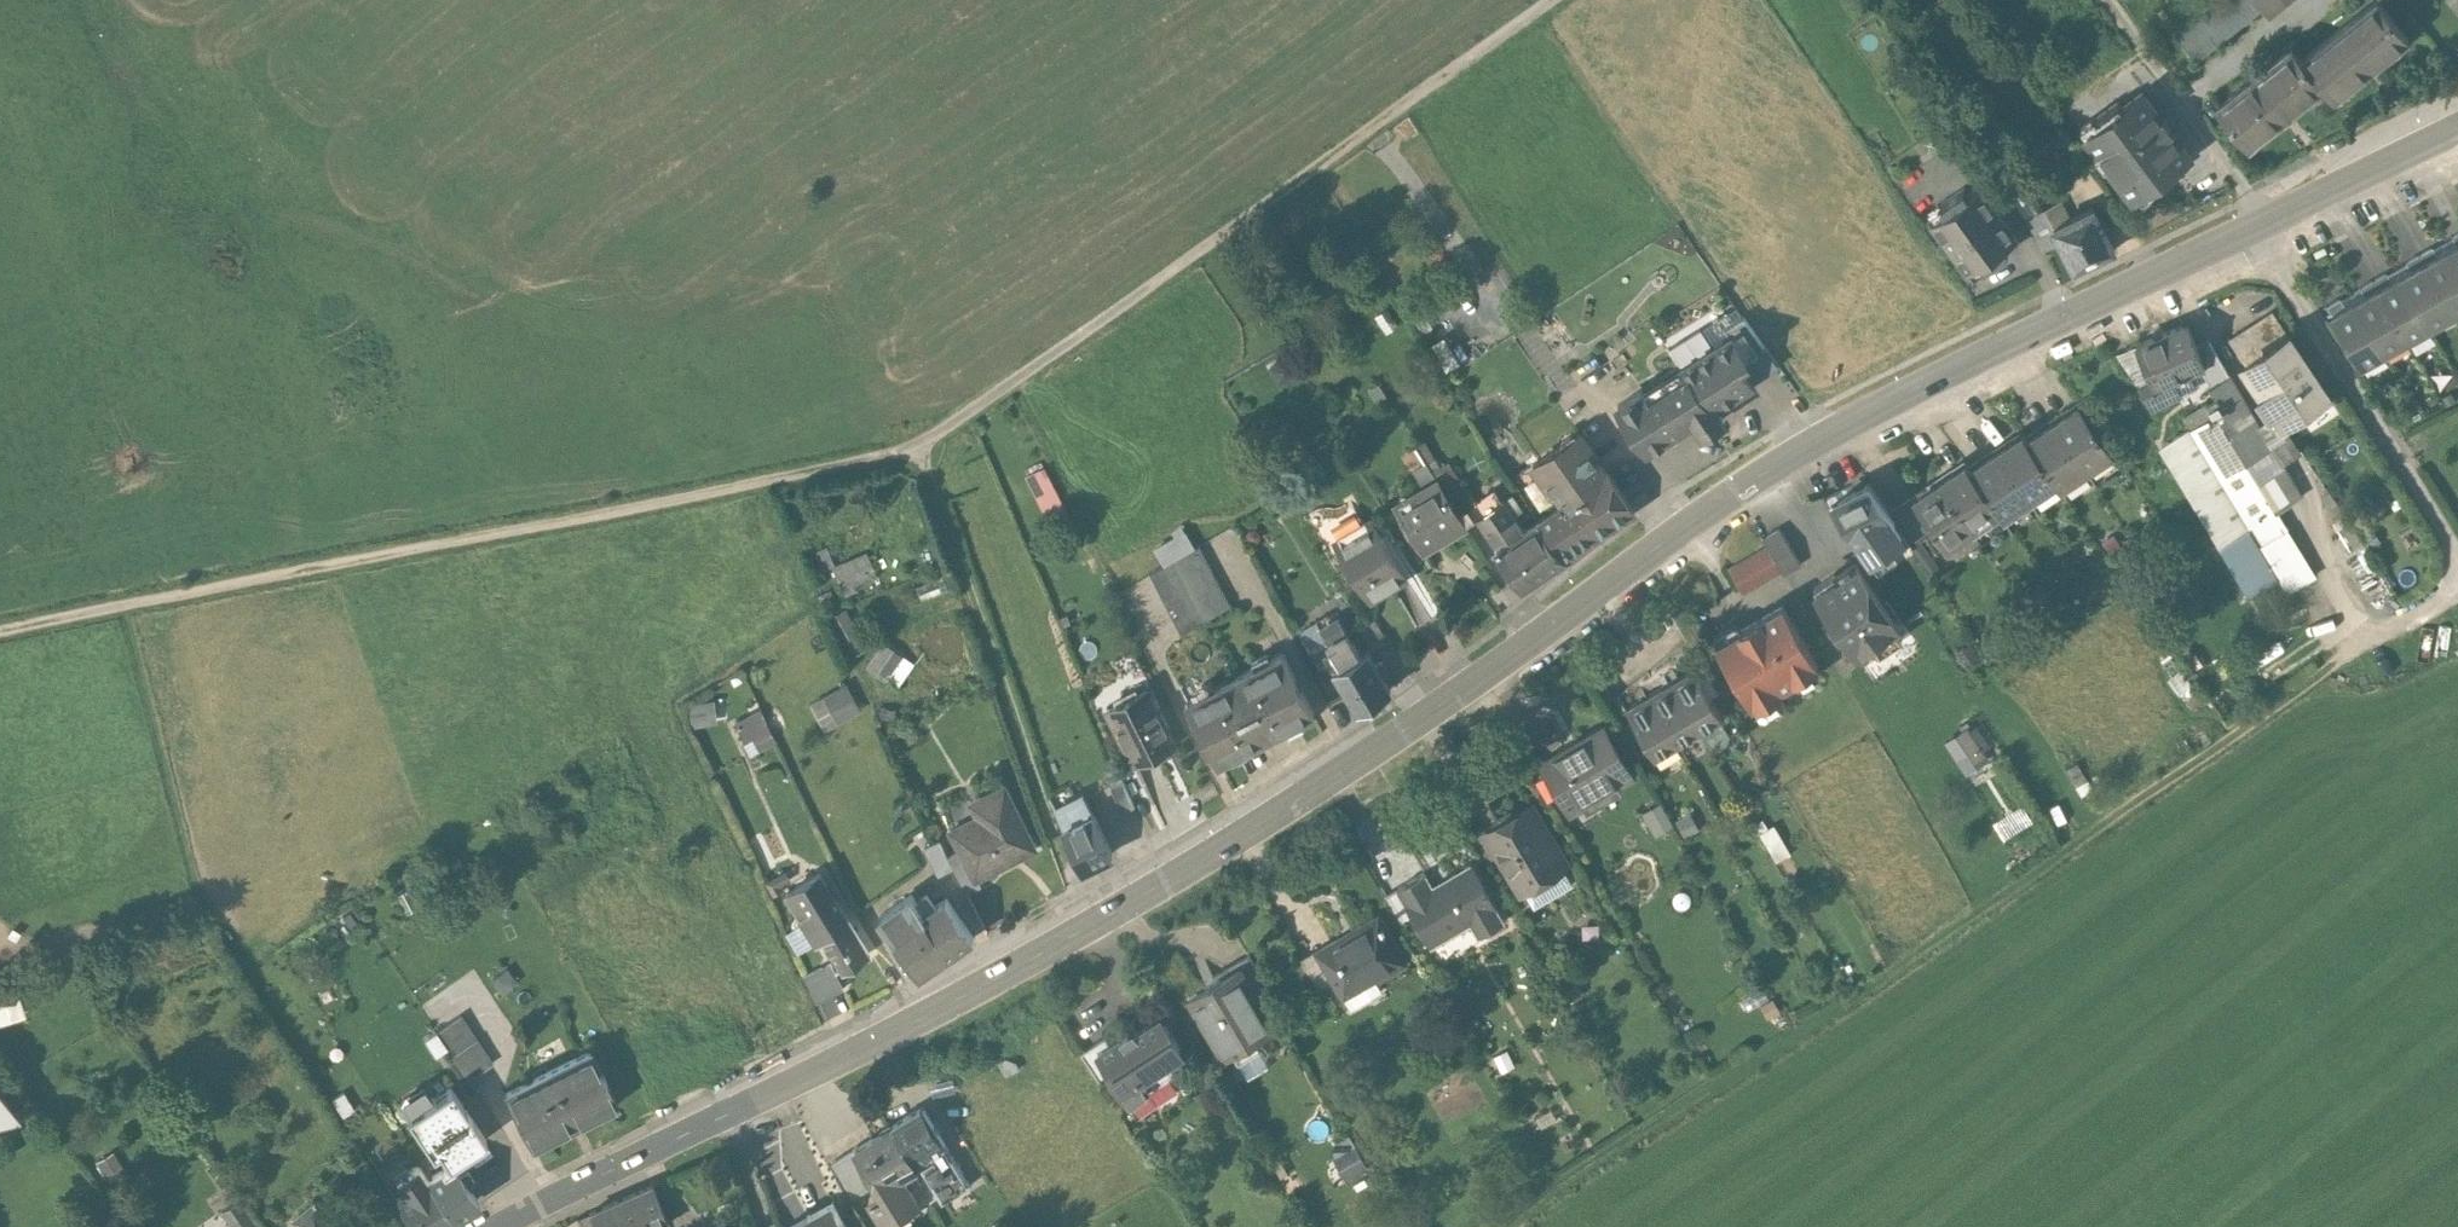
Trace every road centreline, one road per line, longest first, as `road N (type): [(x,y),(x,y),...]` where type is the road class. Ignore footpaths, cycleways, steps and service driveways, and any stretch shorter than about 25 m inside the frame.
road 1 (secondary): [(509,1226),(883,1040),(1259,829),(1792,459),(2457,128)]
road 2 (track): [(0,637),(919,448),(1557,0)]
road 3 (track): [(1501,1226),(2457,578)]
road 4 (track): [(2457,559),(2264,224),(2105,0)]
road 5 (track): [(919,448),(1086,930)]

